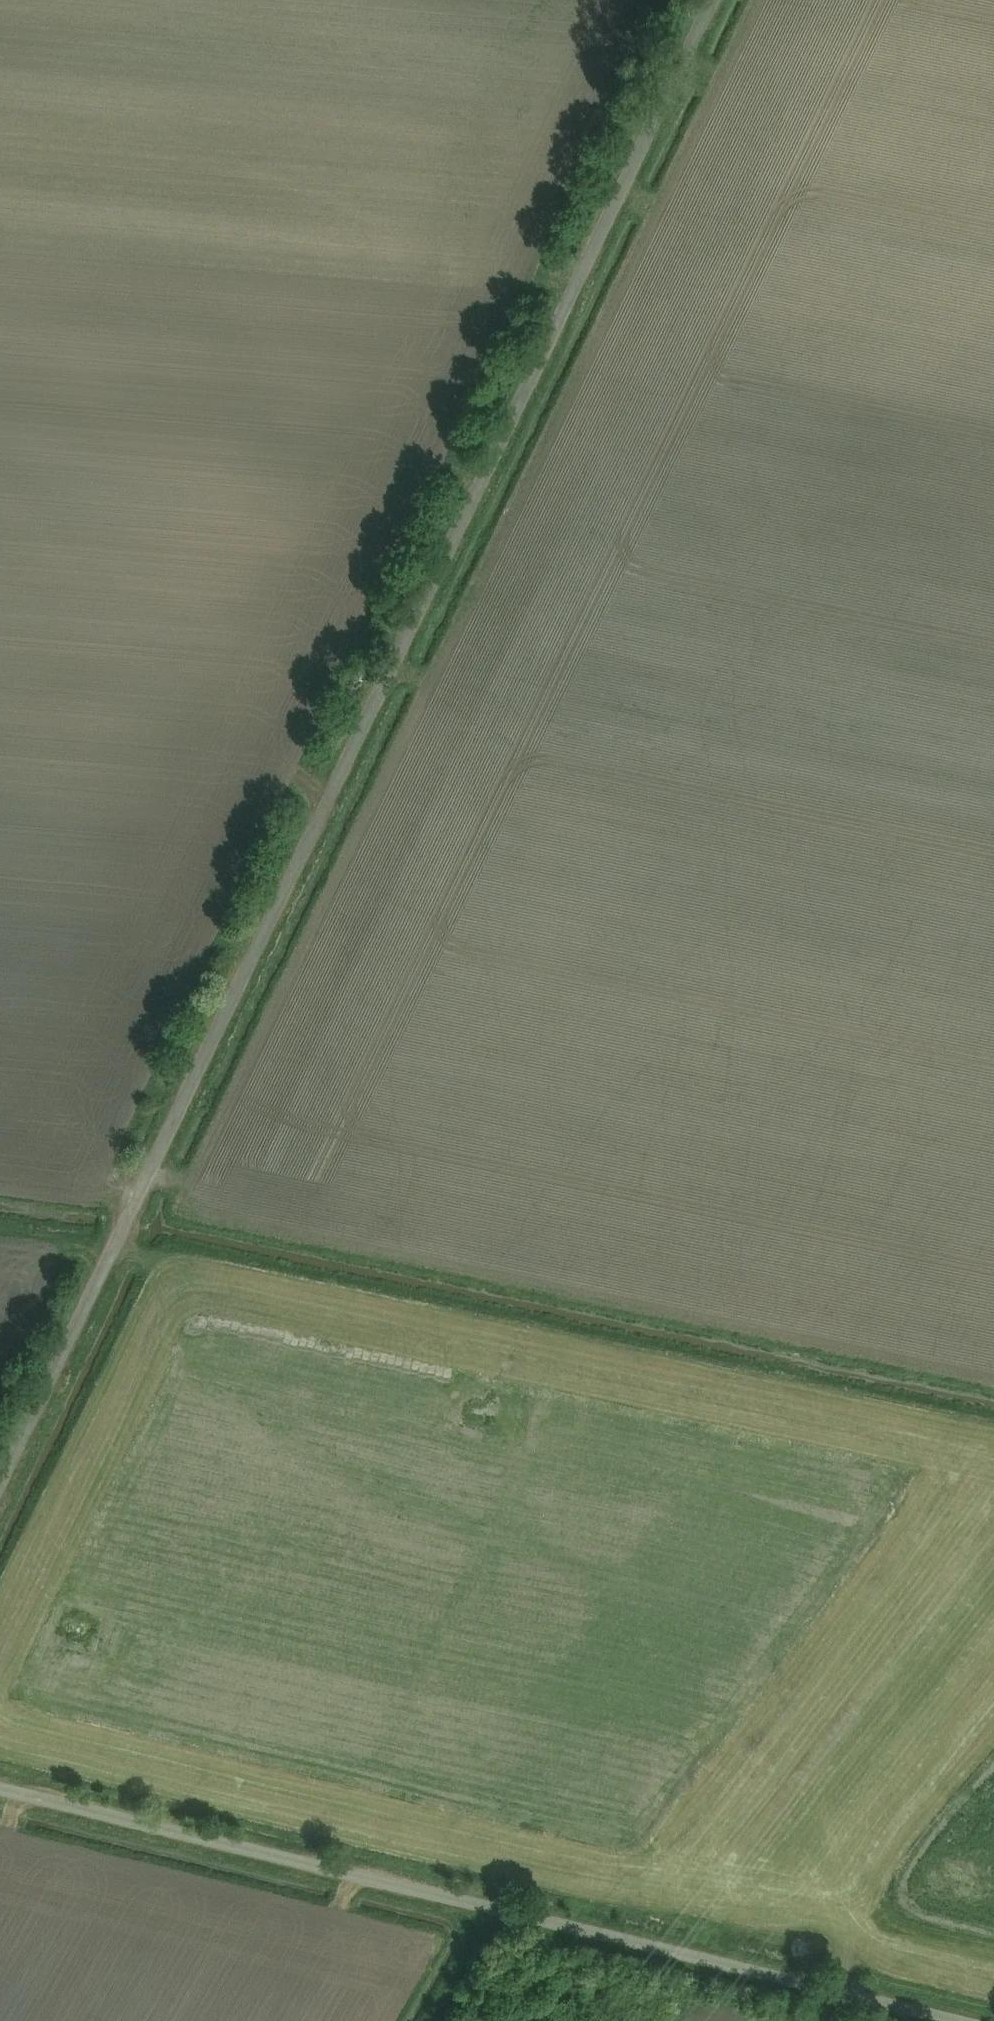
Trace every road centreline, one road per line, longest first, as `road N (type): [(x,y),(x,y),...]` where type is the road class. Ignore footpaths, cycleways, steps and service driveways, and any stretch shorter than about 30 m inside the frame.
road 1 (track): [(0,1489),(713,0)]
road 2 (track): [(947,2020),(0,1791)]

